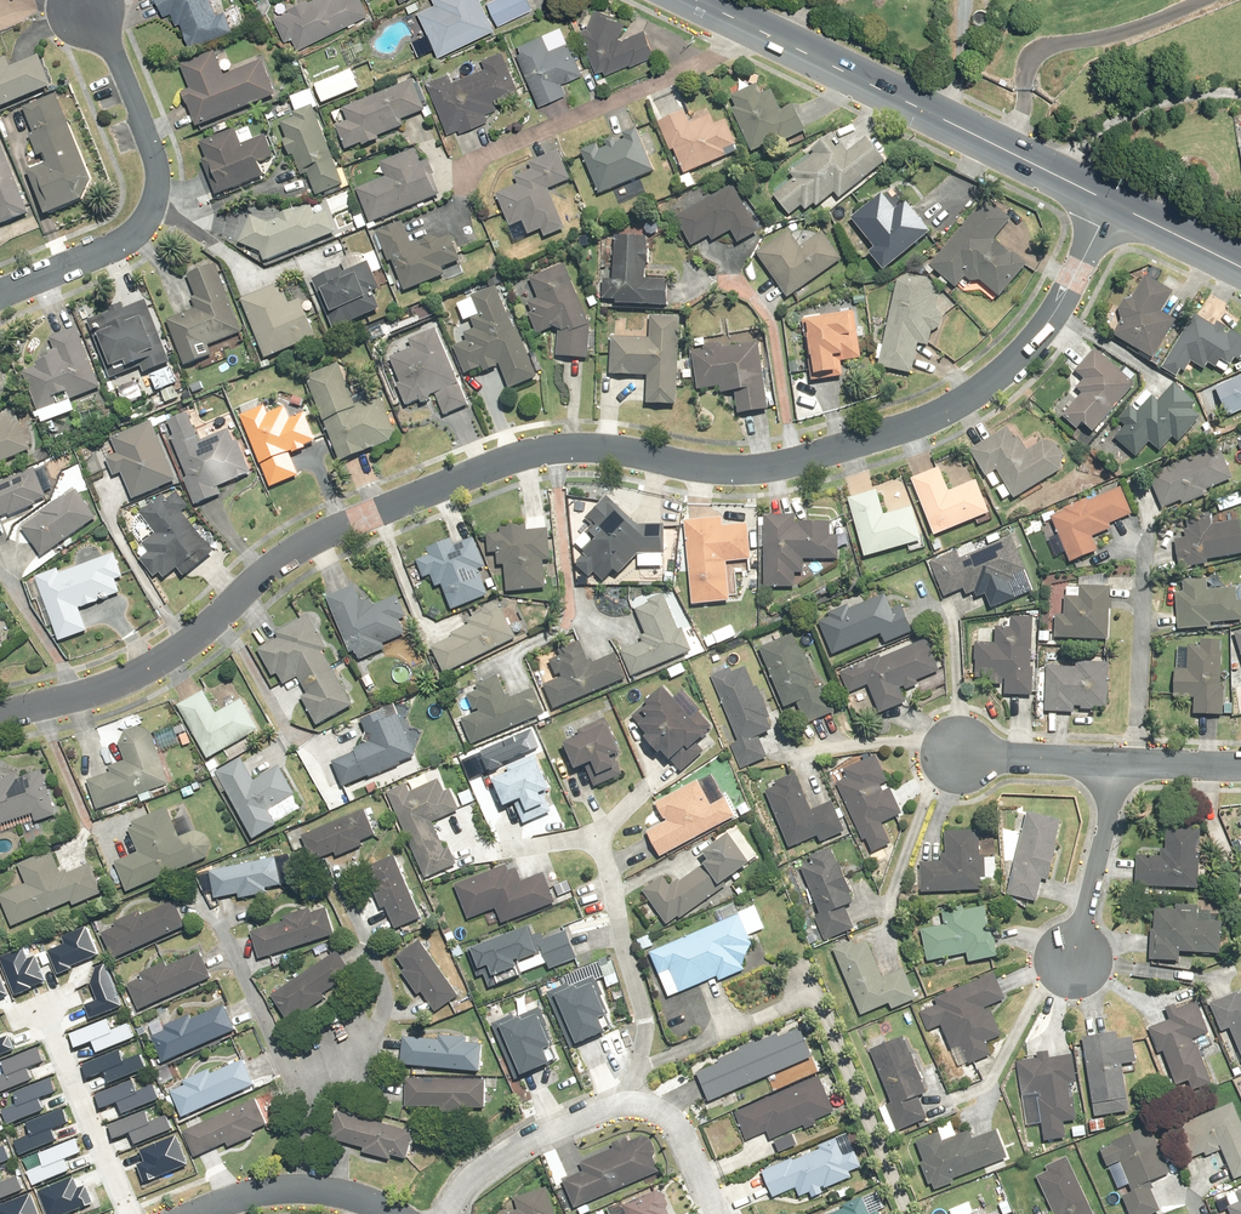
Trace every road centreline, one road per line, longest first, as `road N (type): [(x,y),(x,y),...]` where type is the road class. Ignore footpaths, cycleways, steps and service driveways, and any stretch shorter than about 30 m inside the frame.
road 1 (residential): [(0,715),(87,695),(145,668),(216,624),(316,536),(516,453),(578,448),(708,467),(773,466),(901,432),(1016,362),(1047,324),(1113,201)]
road 2 (secondary): [(699,0),(1113,201)]
road 3 (residential): [(88,1),(156,154),(155,206),(137,230),(0,295)]
road 4 (residential): [(441,1213),(479,1166),(592,1111),(633,1104),(674,1121),(718,1213)]
road 5 (residential): [(40,1007),(134,1213)]
road 6 (residential): [(1072,960),(1126,761)]
road 7 (residential): [(209,1213),(312,1188),(354,1193),(401,1213)]
road 8 (residential): [(954,750),(1126,761)]
road 9 (secondary): [(1113,201),(1240,267)]

